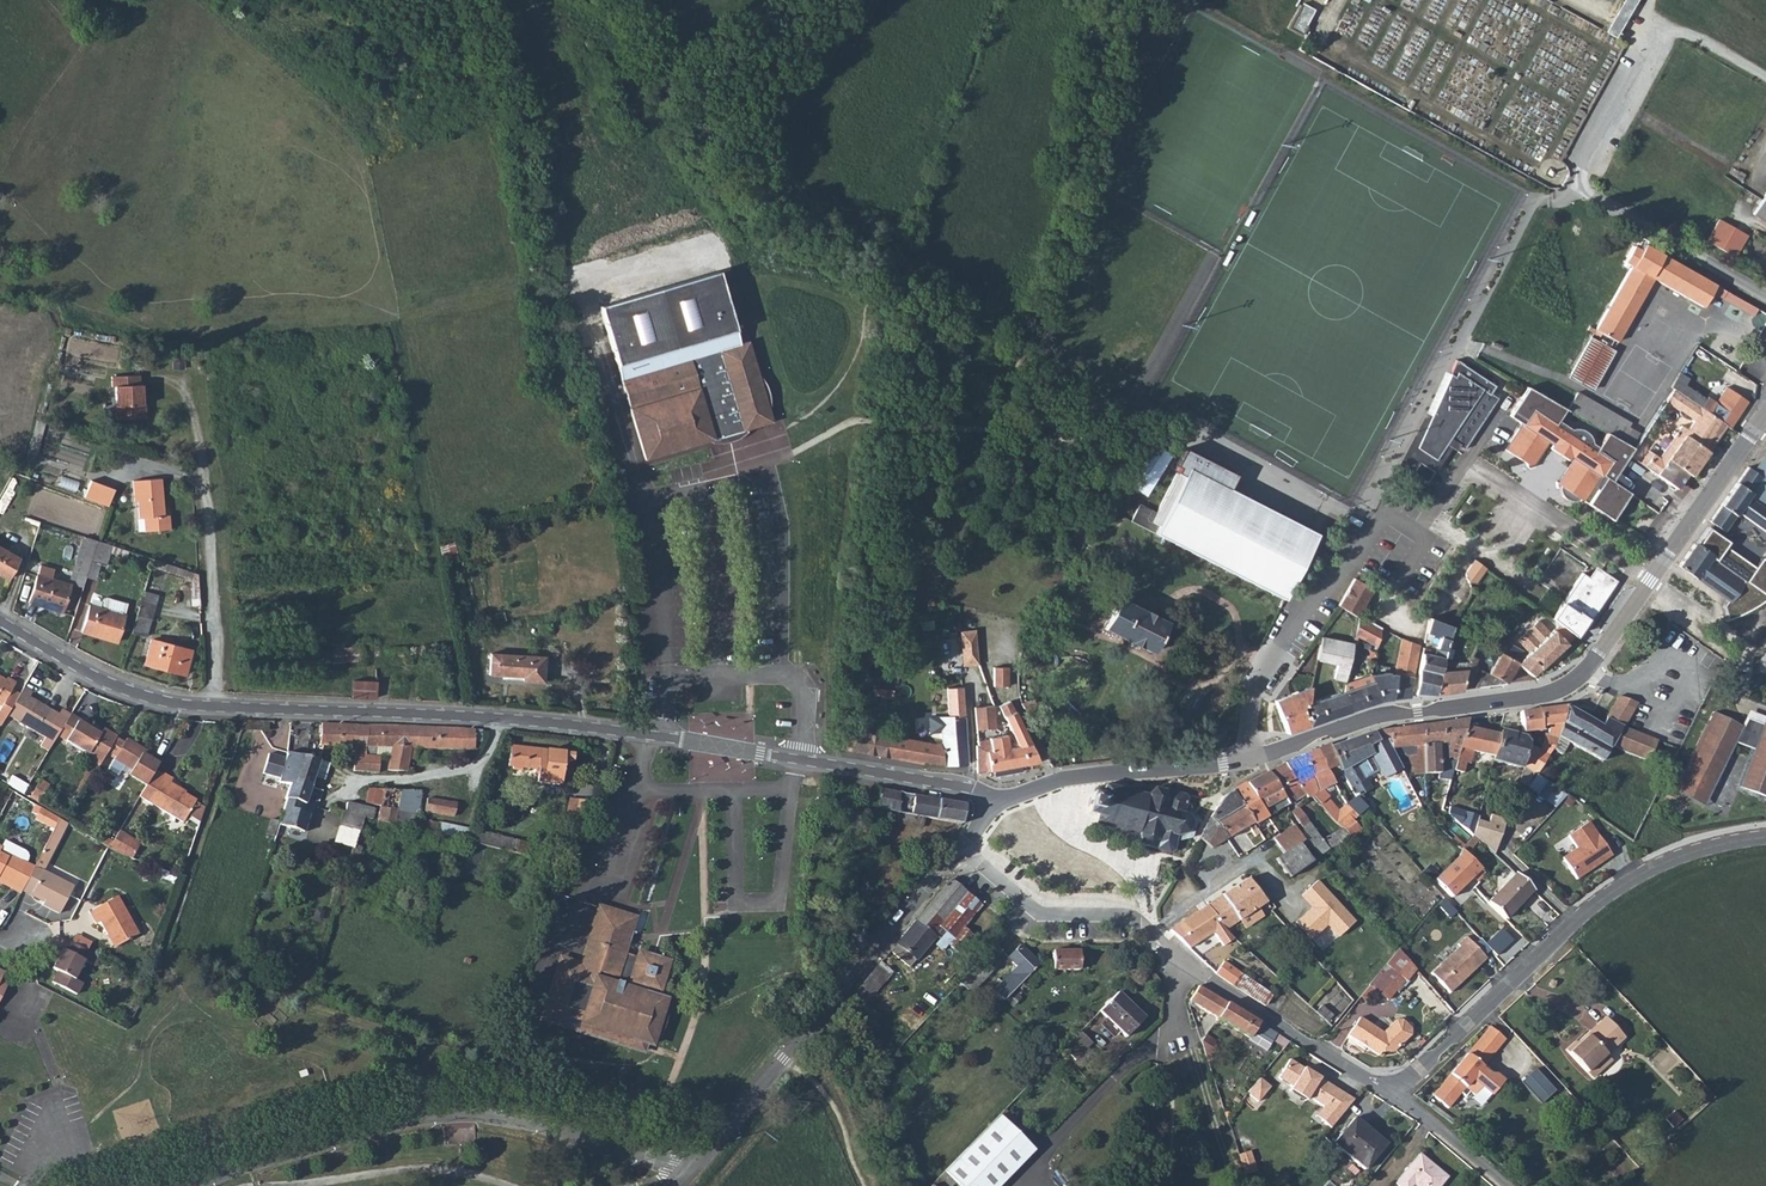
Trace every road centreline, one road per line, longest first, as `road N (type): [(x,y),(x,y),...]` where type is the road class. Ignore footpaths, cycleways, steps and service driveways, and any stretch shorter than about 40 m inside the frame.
road 1 (tertiary): [(1231,764),(1371,716),(1541,695),(1567,684),(1598,654),(1765,417)]
road 2 (residential): [(688,1176),(463,1112),(178,1185)]
road 3 (residential): [(1388,1091),(1577,918),(1641,874),(1698,850),(1765,839)]
road 4 (residential): [(688,1176),(963,852)]
road 5 (residential): [(1231,764),(1262,672),(1384,515),(1424,540),(1394,586)]
road 6 (unclassified): [(187,390),(206,493),(216,707)]
road 7 (tertiary): [(216,707),(494,720)]
road 8 (unclassified): [(799,763),(802,693),(790,675),(685,674),(665,685),(653,737)]
road 9 (residential): [(963,852),(1040,915),(1137,920),(1185,967)]
road 10 (tertiary): [(994,805),(1085,778),(1231,764)]
road 11 (residential): [(1185,967),(1388,1091)]
road 12 (tertiary): [(0,621),(107,683),(177,705),(216,707)]
road 13 (unclassified): [(653,737),(641,773),(655,793),(769,793),(790,788),(799,763)]
road 14 (tertiary): [(799,763),(966,787),(994,805)]
road 15 (tertiary): [(494,720),(653,737)]
road 16 (track): [(1236,1185),(1195,1061),(1173,1042)]
road 17 (residential): [(1388,1091),(1505,1185)]
road 18 (tertiary): [(653,737),(799,763)]

